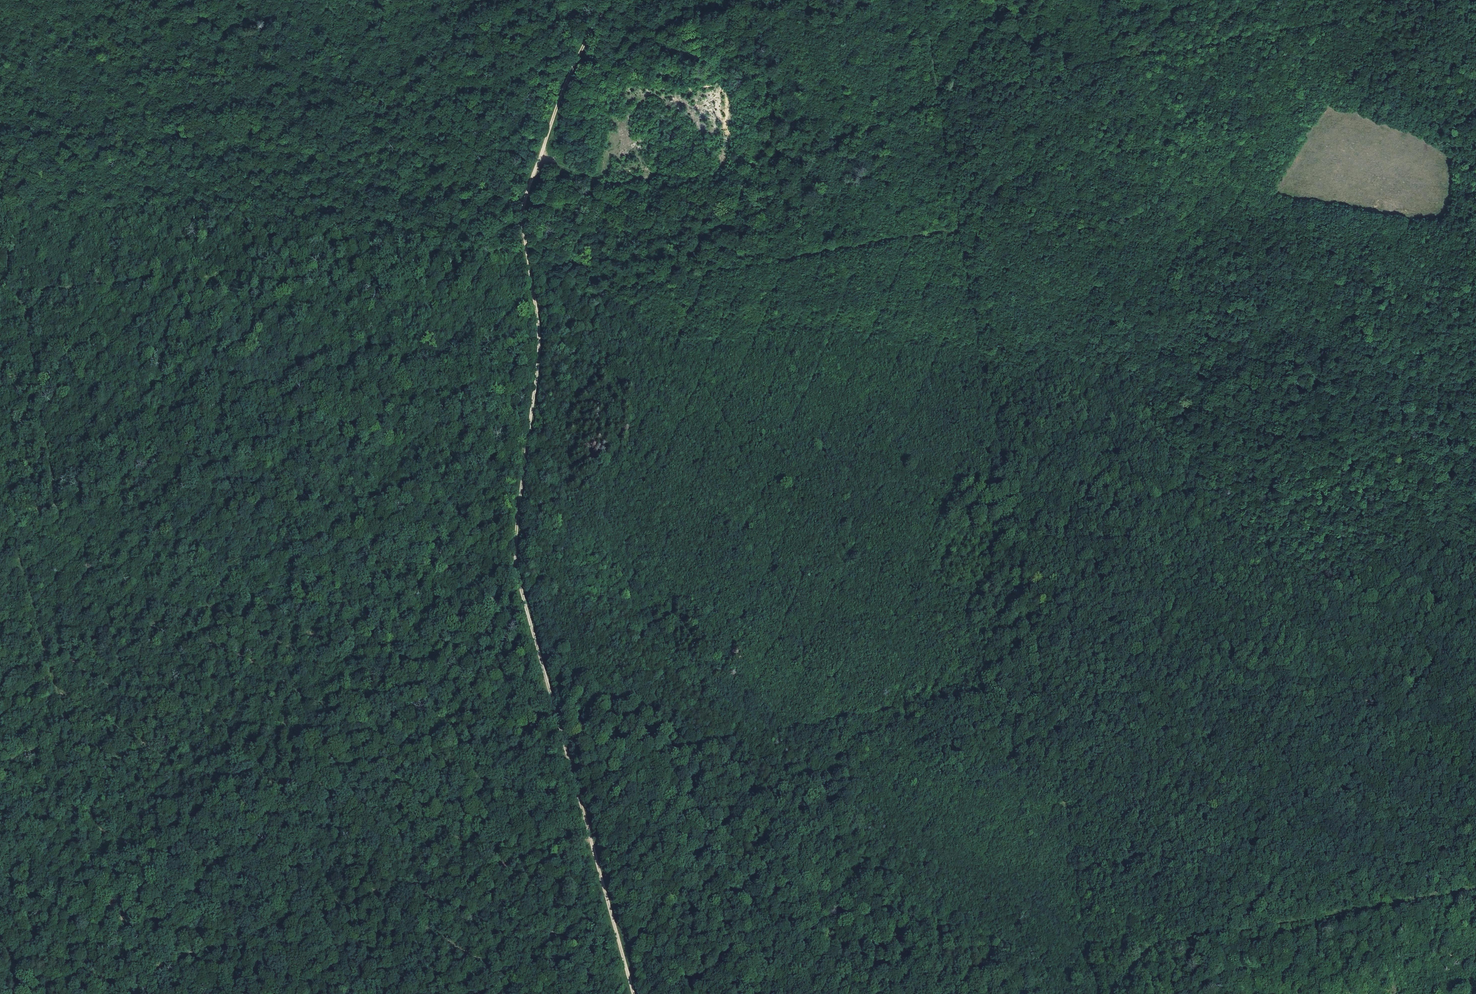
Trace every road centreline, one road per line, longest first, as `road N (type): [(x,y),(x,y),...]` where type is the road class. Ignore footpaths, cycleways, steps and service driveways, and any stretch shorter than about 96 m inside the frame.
road 1 (track): [(633,993),(515,566),(539,335),(525,195),(560,97),(610,0)]

